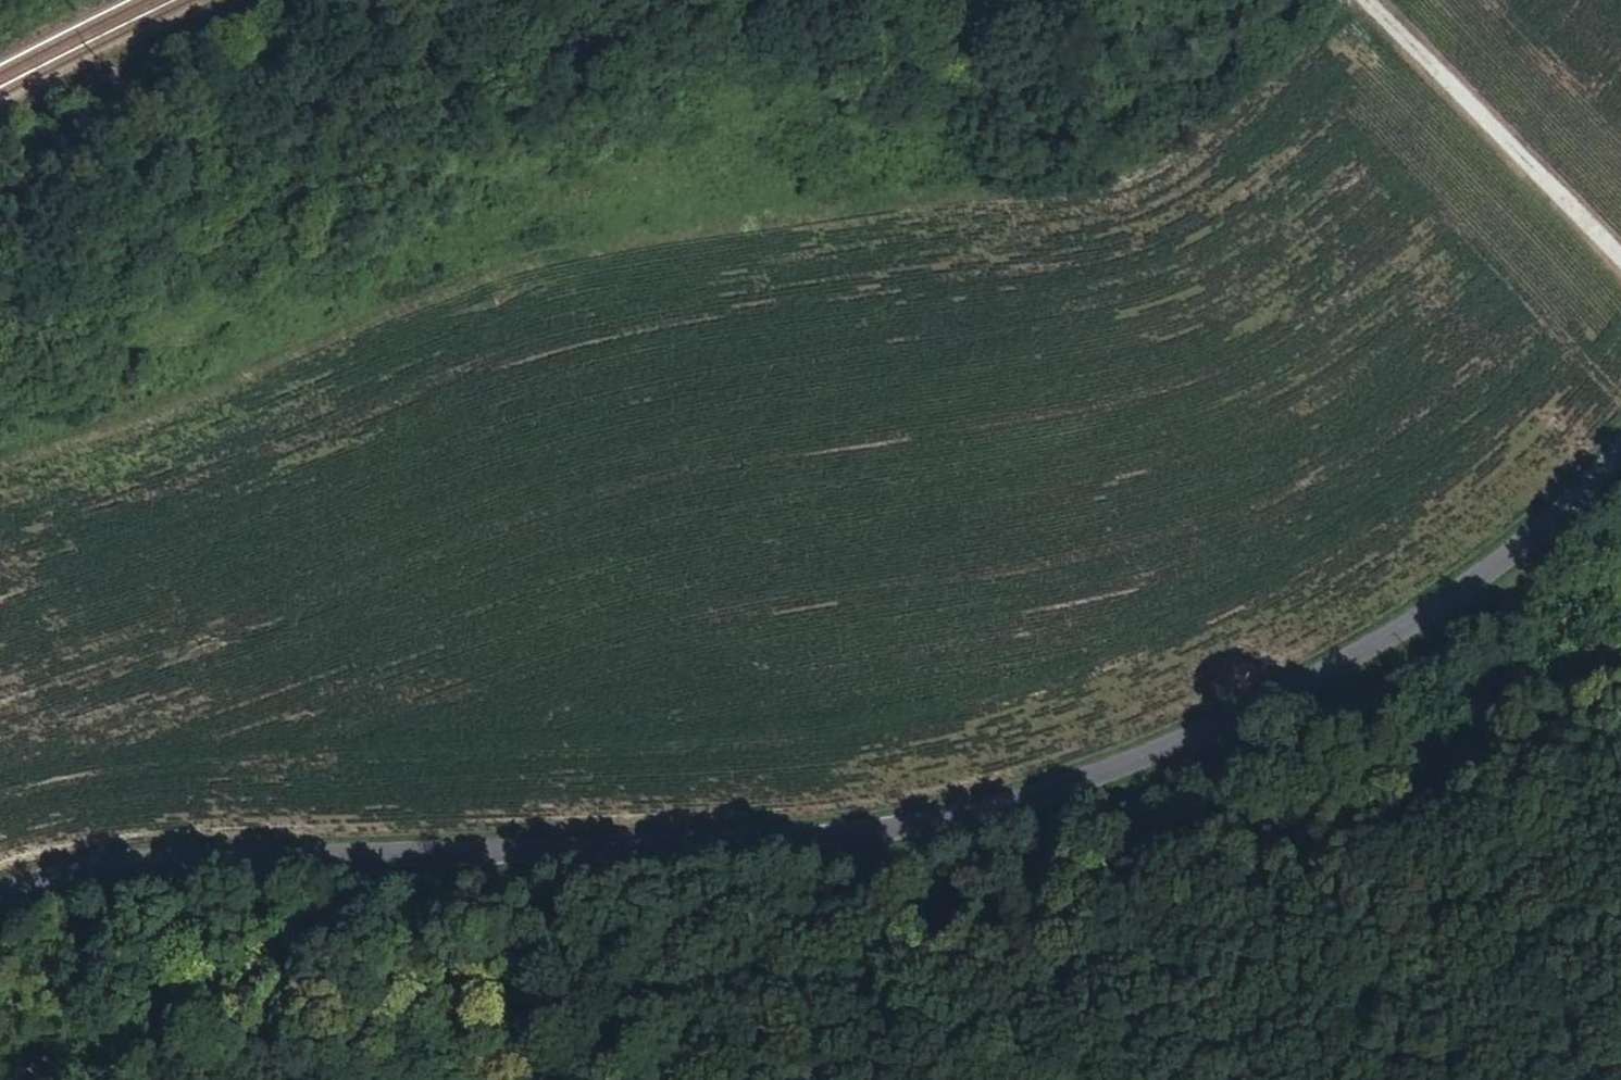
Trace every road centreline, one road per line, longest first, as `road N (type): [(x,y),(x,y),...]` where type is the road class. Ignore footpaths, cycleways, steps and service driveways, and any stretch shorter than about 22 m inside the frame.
road 1 (tertiary): [(1620,458),(1470,589),(1268,720),(932,840),(783,850),(673,845),(175,874),(72,866),(0,885)]
road 2 (track): [(1620,255),(1364,0)]

